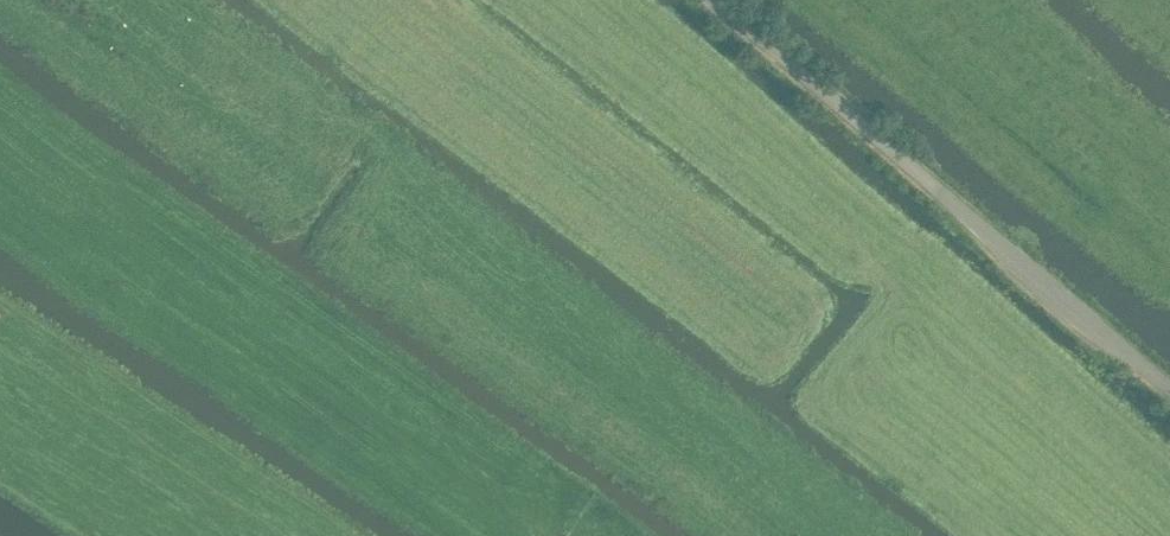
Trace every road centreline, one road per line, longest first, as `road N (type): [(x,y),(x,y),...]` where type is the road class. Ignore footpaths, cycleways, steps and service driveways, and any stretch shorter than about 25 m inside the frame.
road 1 (tertiary): [(1169,377),(724,0)]

